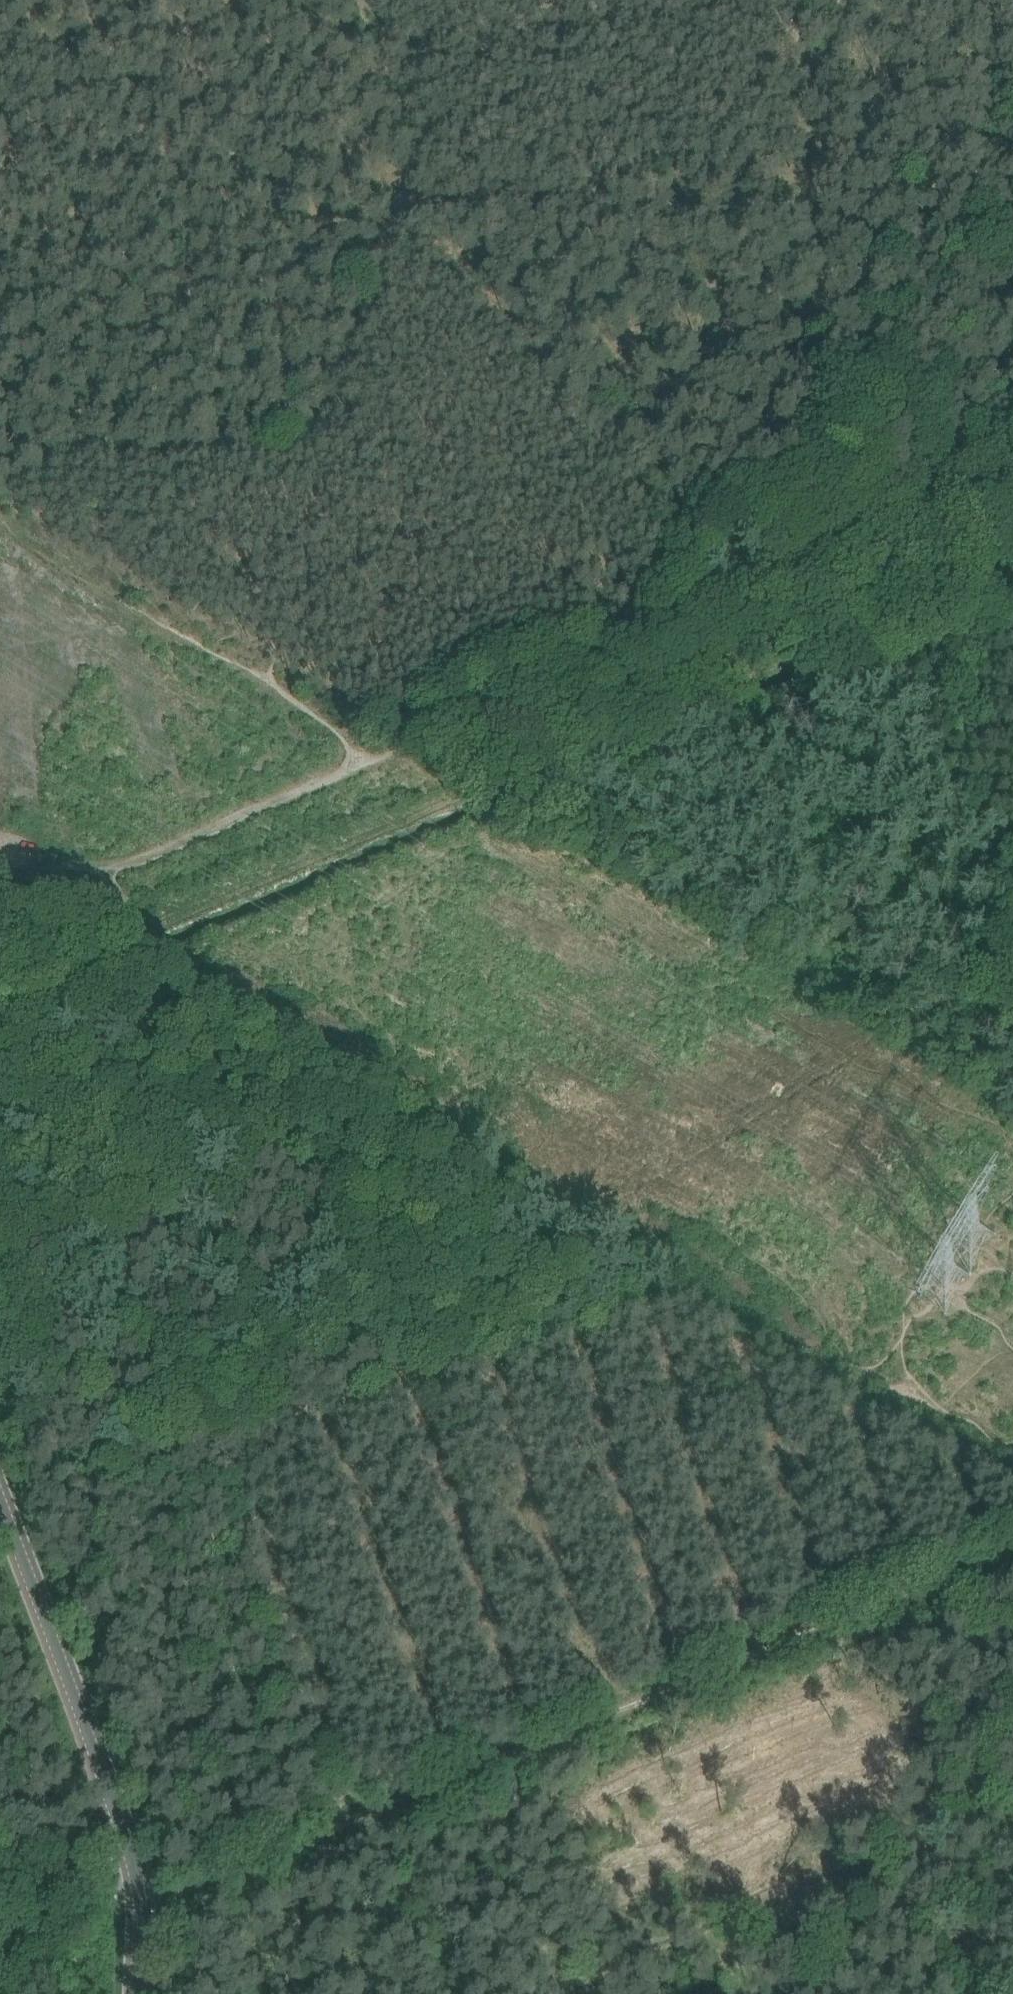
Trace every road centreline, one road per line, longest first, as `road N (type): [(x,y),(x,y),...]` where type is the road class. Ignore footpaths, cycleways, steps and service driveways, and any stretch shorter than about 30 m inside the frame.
road 1 (track): [(1012,1553),(140,1904)]
road 2 (track): [(716,604),(96,872),(0,855)]
road 3 (tertiary): [(138,1993),(140,1904),(125,1841),(0,1505)]
road 4 (track): [(1012,481),(716,604)]
road 5 (track): [(0,1855),(140,1904)]

